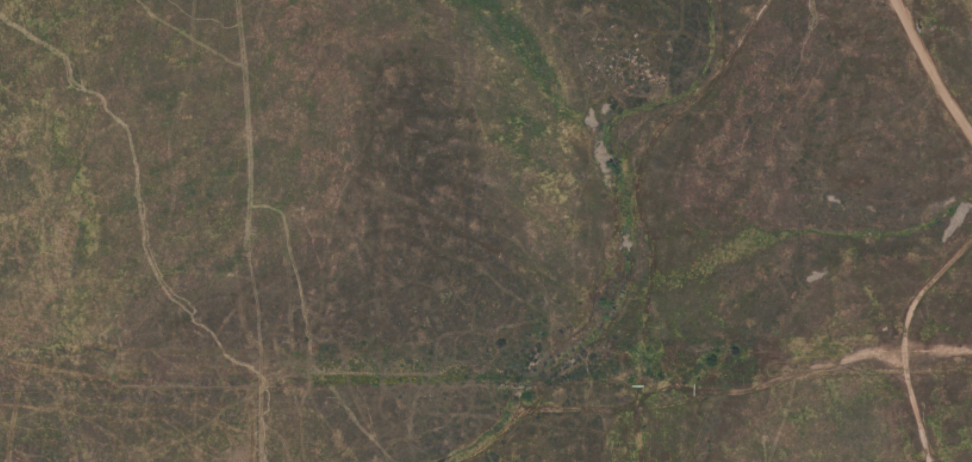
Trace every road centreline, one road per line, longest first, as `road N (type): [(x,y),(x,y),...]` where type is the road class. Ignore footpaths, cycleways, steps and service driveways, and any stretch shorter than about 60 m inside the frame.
road 1 (track): [(932,461),(899,343),(914,294),(971,238)]
road 2 (track): [(902,0),(938,89),(971,133)]
road 3 (track): [(119,461),(47,436),(0,433)]

